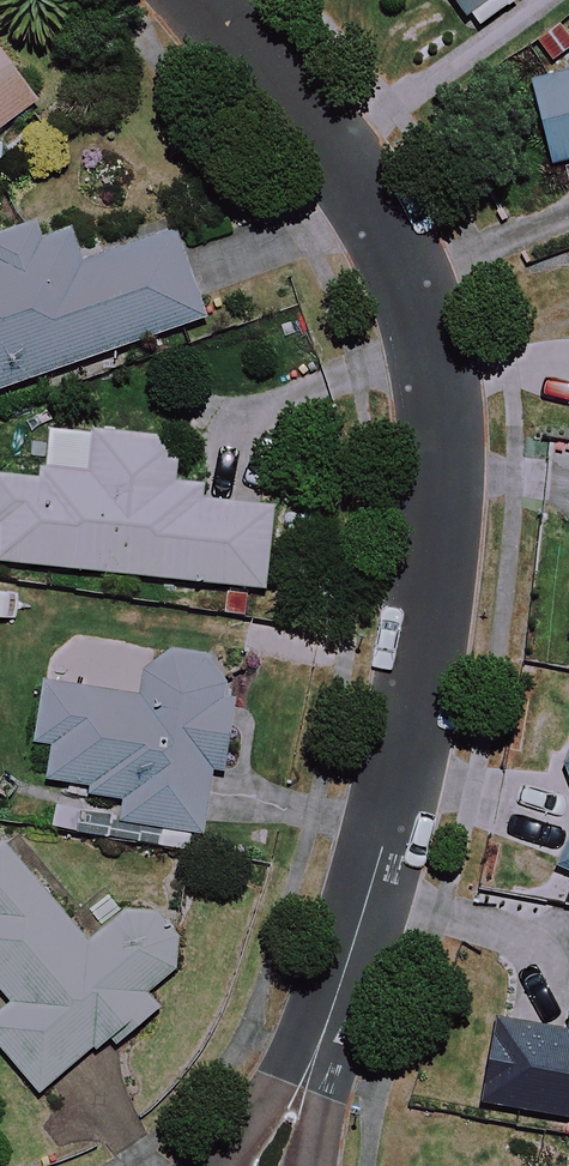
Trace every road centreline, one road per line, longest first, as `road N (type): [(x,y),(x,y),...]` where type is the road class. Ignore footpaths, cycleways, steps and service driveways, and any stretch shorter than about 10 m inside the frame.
road 1 (residential): [(266,1165),(339,985),(381,851),(429,586),(439,422),(425,323),(385,222),(209,0)]

